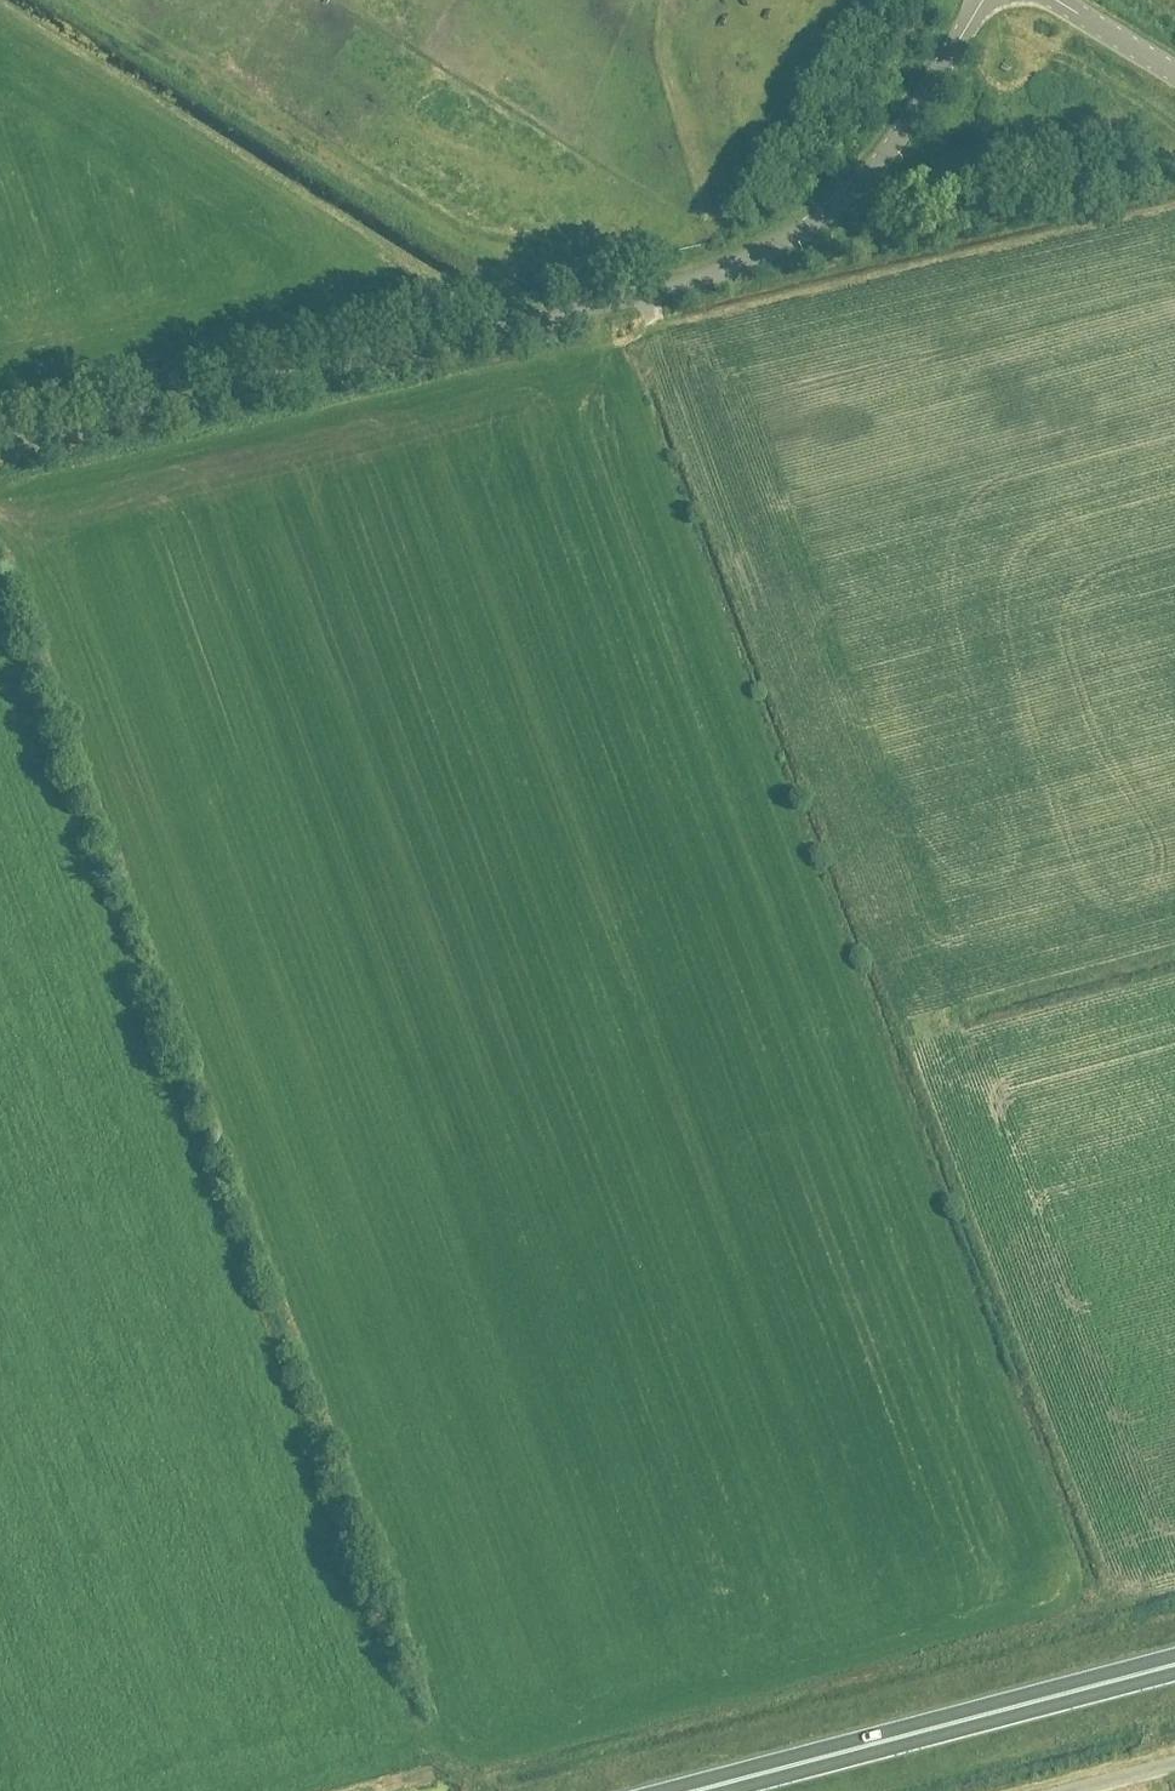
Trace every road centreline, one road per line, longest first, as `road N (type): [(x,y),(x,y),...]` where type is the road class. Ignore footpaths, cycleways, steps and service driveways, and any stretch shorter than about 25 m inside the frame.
road 1 (unclassified): [(0,450),(746,266),(805,234),(856,187),(980,0)]
road 2 (trunk): [(698,1790),(1174,1665)]
road 3 (unclassified): [(1174,72),(1050,0)]

